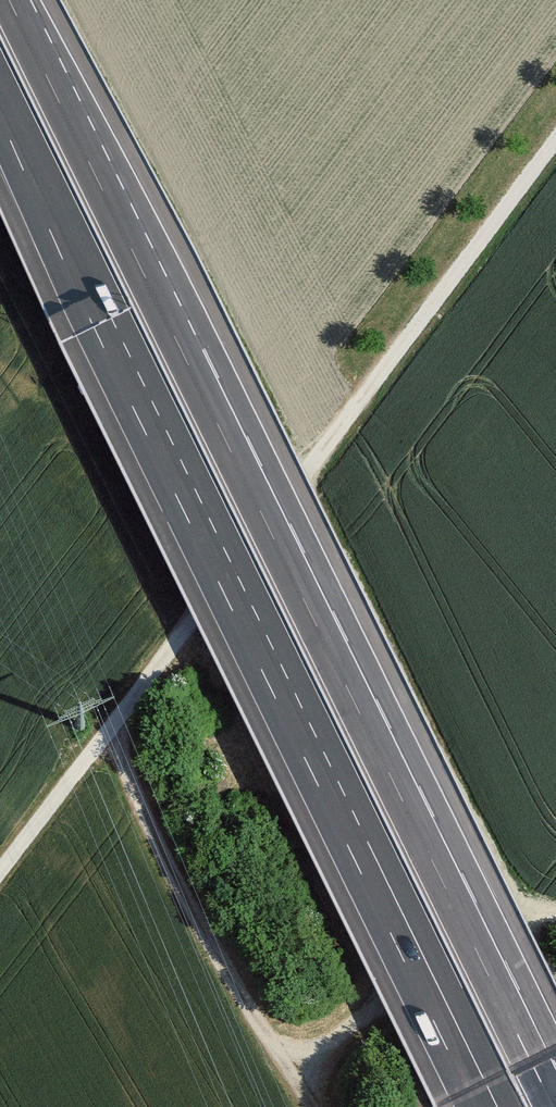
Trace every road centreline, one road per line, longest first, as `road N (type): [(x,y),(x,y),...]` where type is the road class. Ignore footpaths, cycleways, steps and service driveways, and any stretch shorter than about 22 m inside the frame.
road 1 (motorway): [(553,1106),(9,0)]
road 2 (track): [(0,872),(555,140)]
road 3 (motorway): [(0,117),(350,851)]
road 4 (track): [(311,1106),(187,900),(111,728)]
road 5 (track): [(290,1074),(480,924),(555,913)]
road 6 (motorway): [(350,851),(510,1106)]
road 7 (motorway): [(350,851),(476,1106)]

